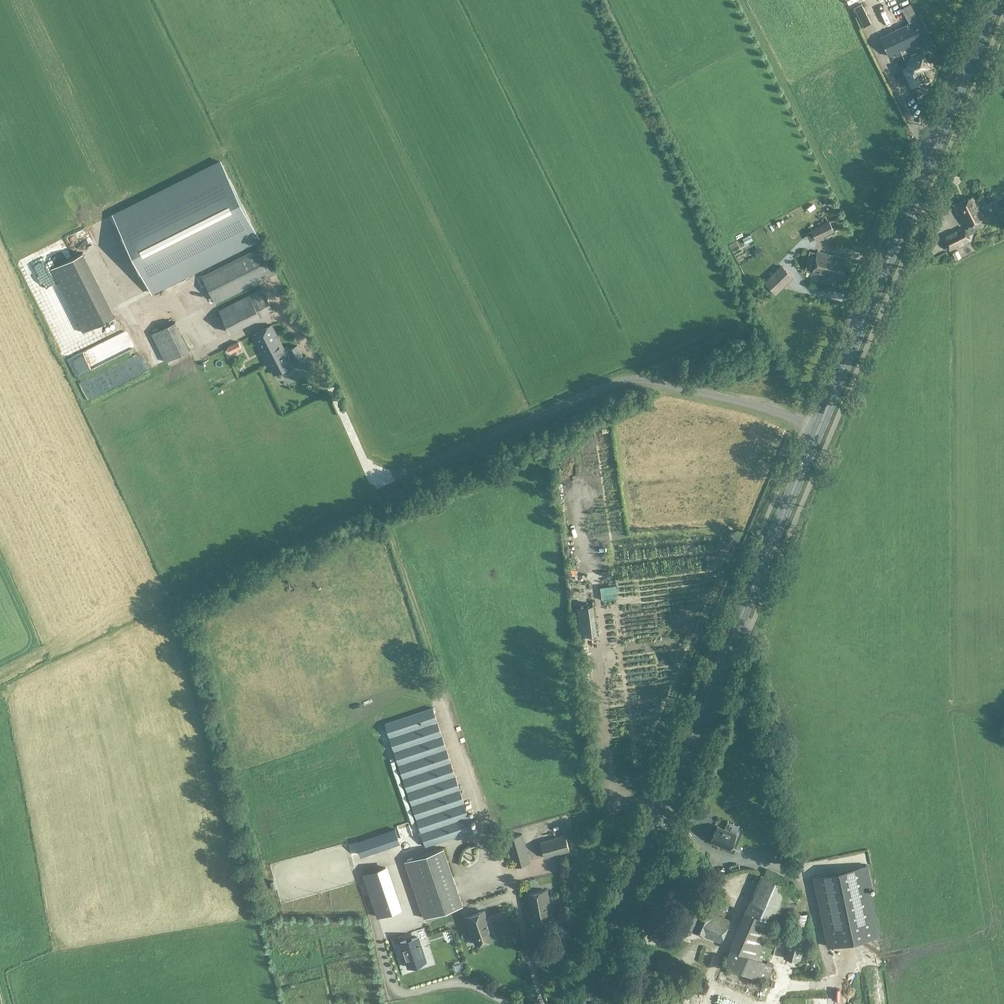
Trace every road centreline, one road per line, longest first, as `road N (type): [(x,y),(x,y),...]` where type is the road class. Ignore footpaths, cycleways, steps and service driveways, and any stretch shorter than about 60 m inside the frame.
road 1 (primary): [(581,1003),(996,0)]

